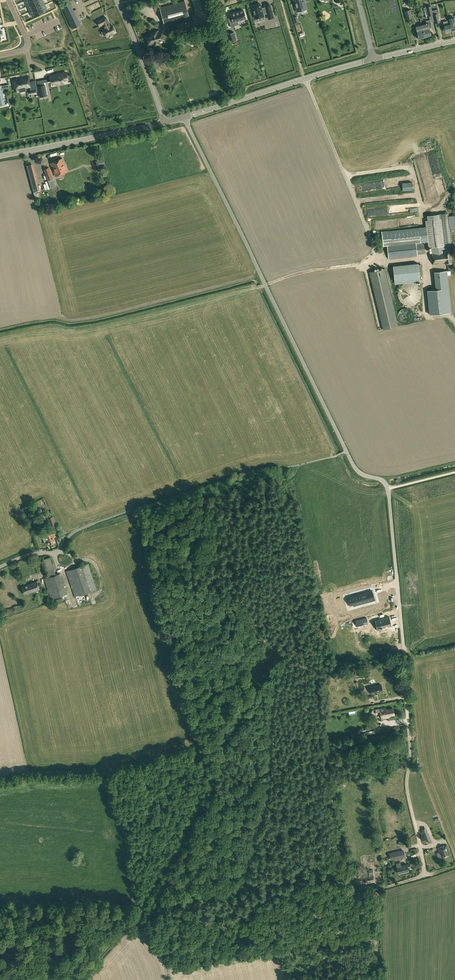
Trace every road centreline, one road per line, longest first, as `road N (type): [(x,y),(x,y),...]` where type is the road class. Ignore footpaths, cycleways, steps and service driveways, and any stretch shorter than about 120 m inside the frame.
road 1 (unclassified): [(388,489),(354,466),(187,123)]
road 2 (track): [(264,685),(139,908)]
road 3 (track): [(404,652),(407,789),(423,875)]
road 4 (residential): [(184,117),(373,59)]
road 5 (residential): [(0,156),(164,122)]
road 6 (unclassified): [(388,489),(404,652)]
road 7 (track): [(454,322),(426,314),(427,259),(378,257)]
road 8 (residential): [(164,122),(117,0)]

